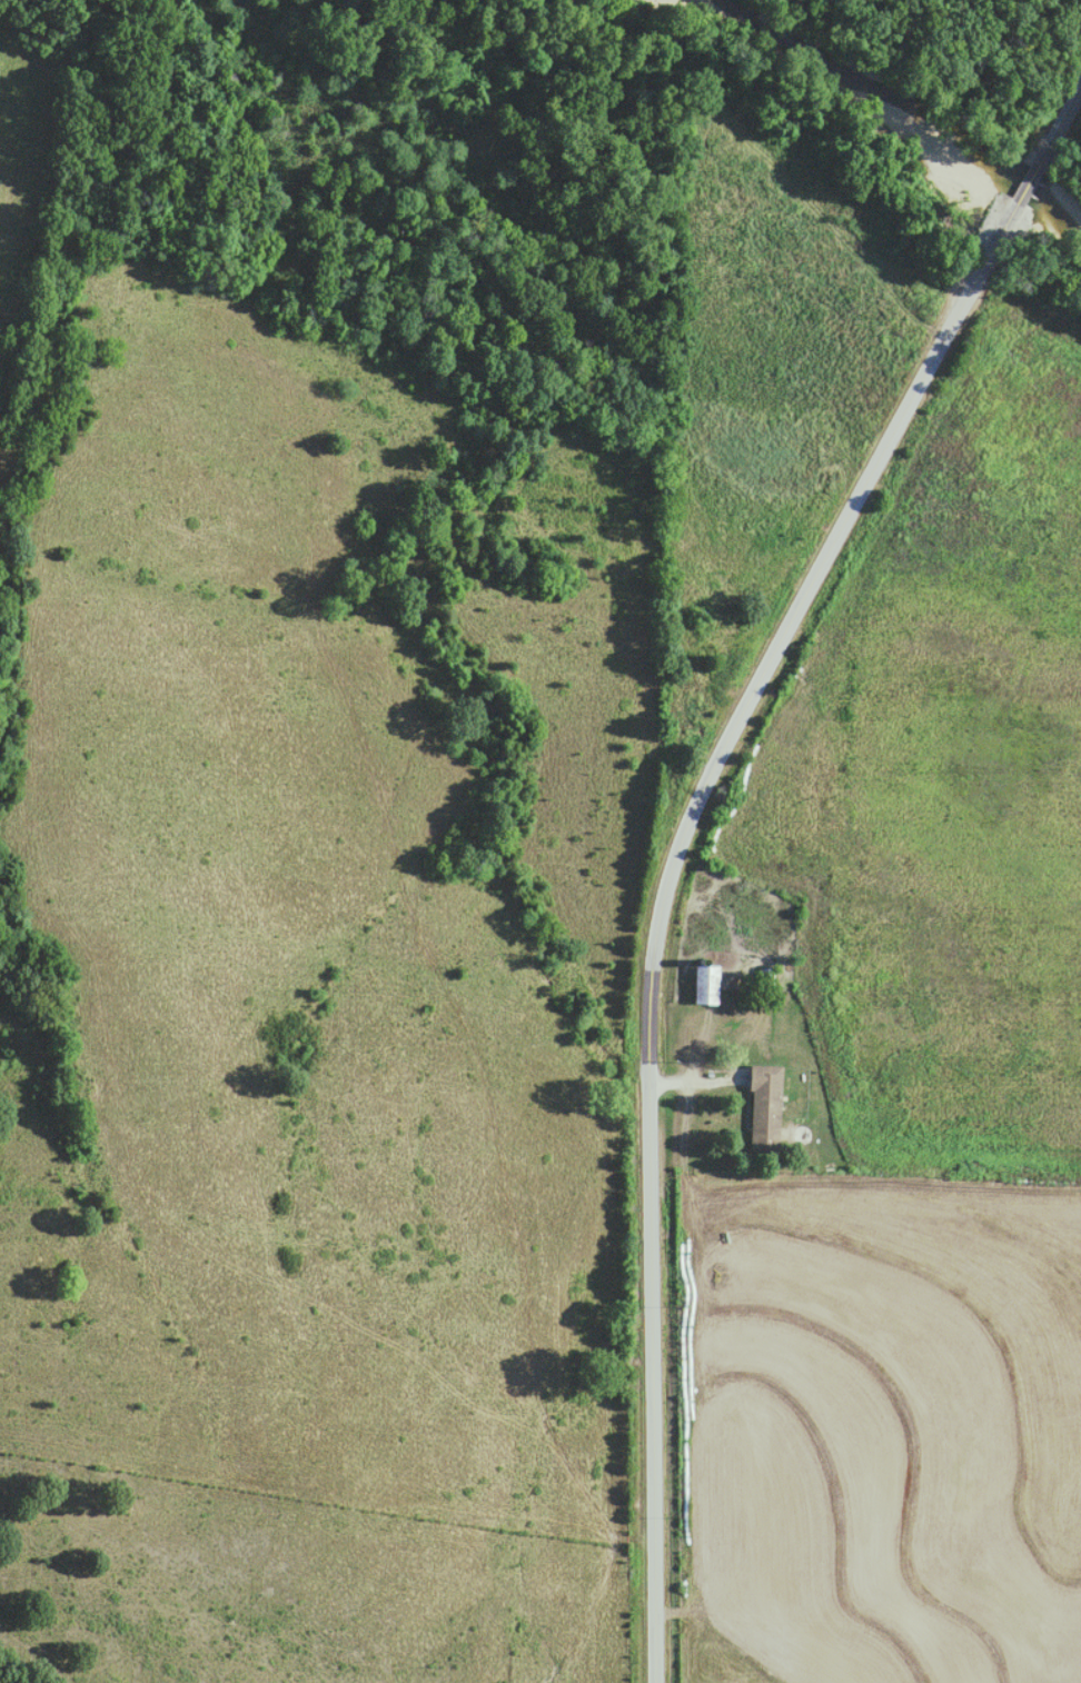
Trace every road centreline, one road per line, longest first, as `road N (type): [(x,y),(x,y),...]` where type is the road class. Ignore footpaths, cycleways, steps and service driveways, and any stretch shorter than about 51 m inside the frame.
road 1 (secondary): [(654,1682),(648,988),(673,848),(726,733),(1080,80)]

